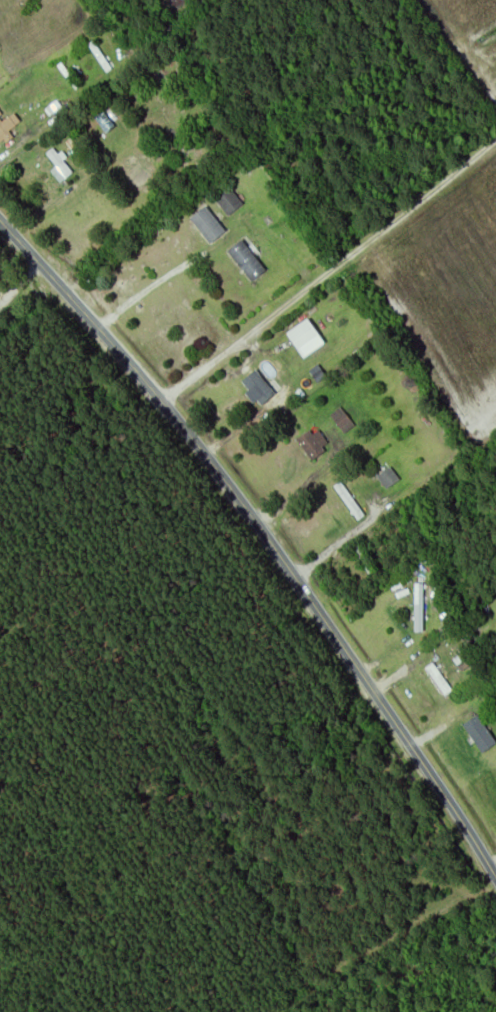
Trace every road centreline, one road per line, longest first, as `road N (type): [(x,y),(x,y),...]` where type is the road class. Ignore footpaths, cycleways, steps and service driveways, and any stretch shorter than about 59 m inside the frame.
road 1 (residential): [(495,873),(205,442),(0,219)]
road 2 (residential): [(166,398),(495,142)]

